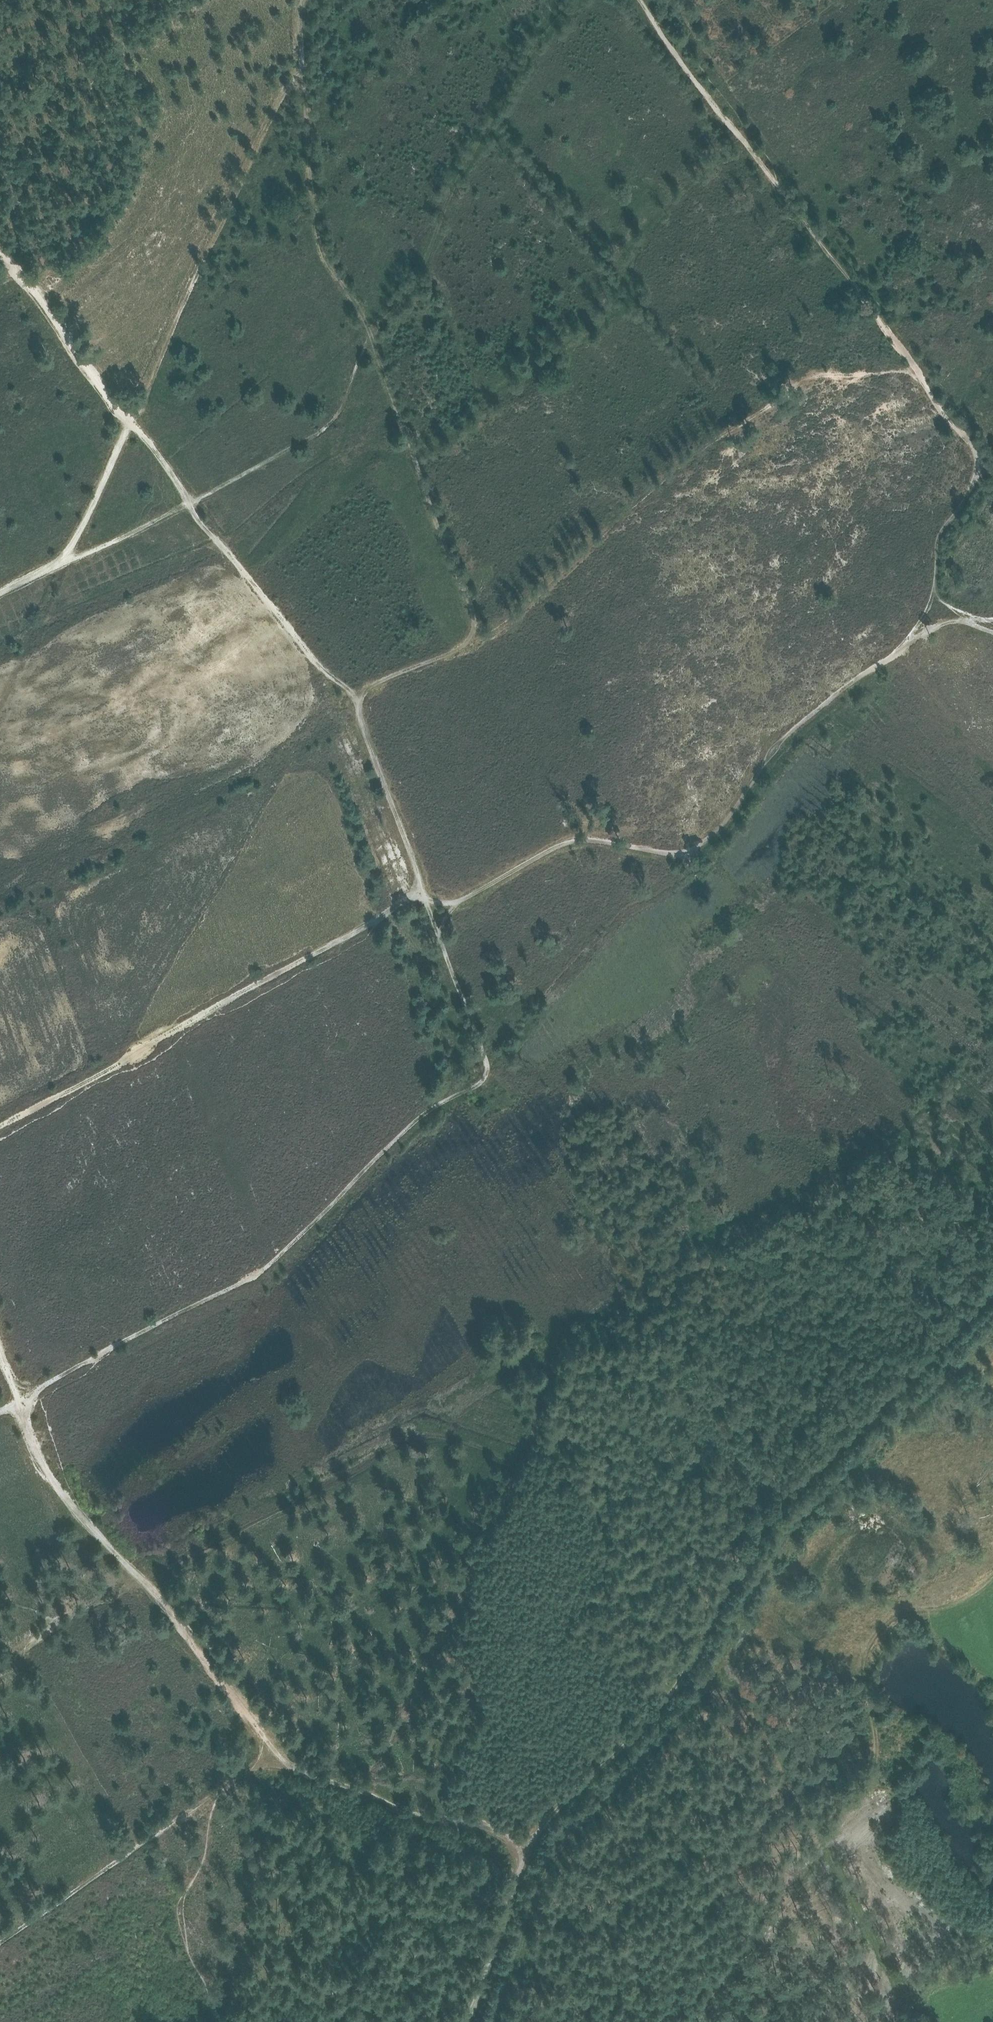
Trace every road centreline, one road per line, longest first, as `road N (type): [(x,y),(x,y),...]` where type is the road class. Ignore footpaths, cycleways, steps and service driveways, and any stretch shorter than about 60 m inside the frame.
road 1 (track): [(471,2021),(529,1847),(657,1713),(777,1507),(992,1304)]
road 2 (track): [(638,0),(983,466)]

